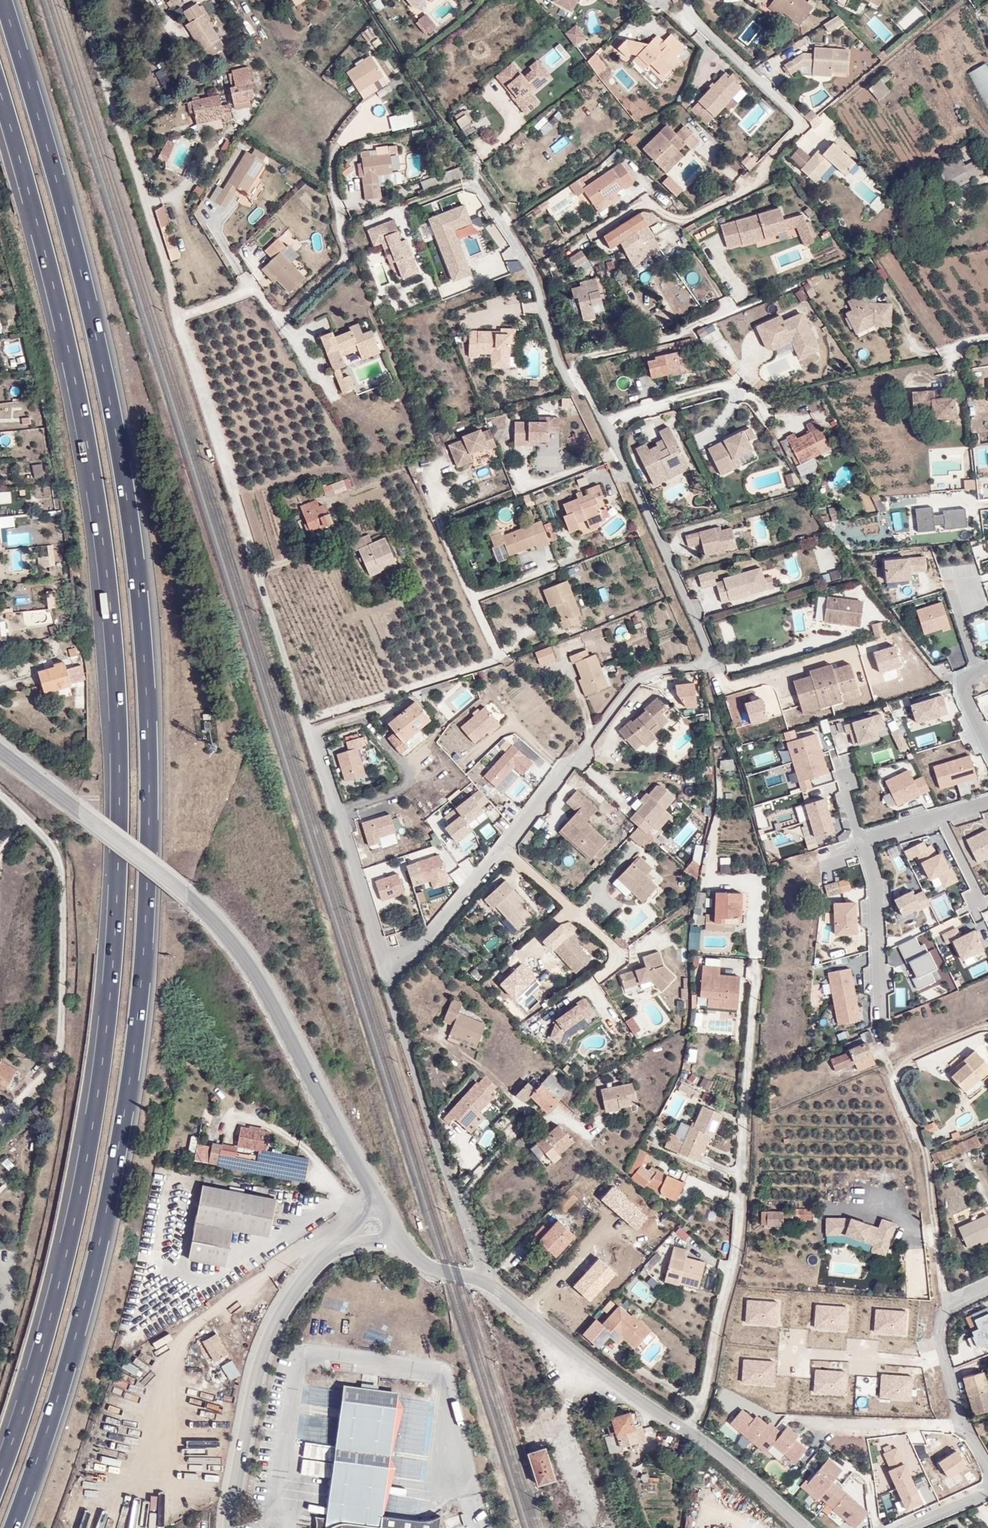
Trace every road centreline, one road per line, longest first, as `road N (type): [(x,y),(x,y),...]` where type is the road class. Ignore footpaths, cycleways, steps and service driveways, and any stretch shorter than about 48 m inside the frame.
road 1 (motorway): [(11,1527),(84,1307),(126,1101),(146,916),(149,749),(139,593),(112,412),(83,274),(3,0)]
road 2 (motorway): [(0,94),(53,282),(97,500),(117,677),(121,836),(98,1097),(54,1303),(0,1473)]
road 3 (residential): [(82,0),(305,721)]
road 4 (tertiary): [(0,749),(134,848),(226,934),(375,1194)]
road 5 (residential): [(504,852),(645,671),(701,667),(710,646),(615,440)]
road 6 (residential): [(688,1429),(701,1408),(739,1246),(758,964)]
road 7 (residential): [(0,1119),(54,1059),(64,977),(53,846),(0,792)]
road 8 (residential): [(305,721),(492,663),(498,654),(440,521)]
road 9 (unclassified): [(944,1310),(925,1164),(893,1071),(909,1057),(987,1027)]
road 10 (residential): [(388,983),(486,1280)]
road 11 (residential): [(615,440),(578,380),(562,369),(533,272),(472,180)]
road 12 (residential): [(229,1527),(269,1336),(288,1299),(329,1253)]
road 13 (residential): [(305,721),(388,983)]
road 14 (tertiary): [(486,1280),(688,1429)]
road 15 (residential): [(866,839),(861,849),(872,889),(876,1016)]
road 16 (residential): [(388,983),(504,852)]
road 17 (residential): [(686,0),(699,30),(803,120)]
road 18 (residential): [(504,852),(627,963)]
road 19 (tertiary): [(688,1429),(809,1527)]
road 20 (residential): [(987,1457),(958,1402),(944,1310)]
road 21 (residential): [(615,440),(618,419),(729,387)]

